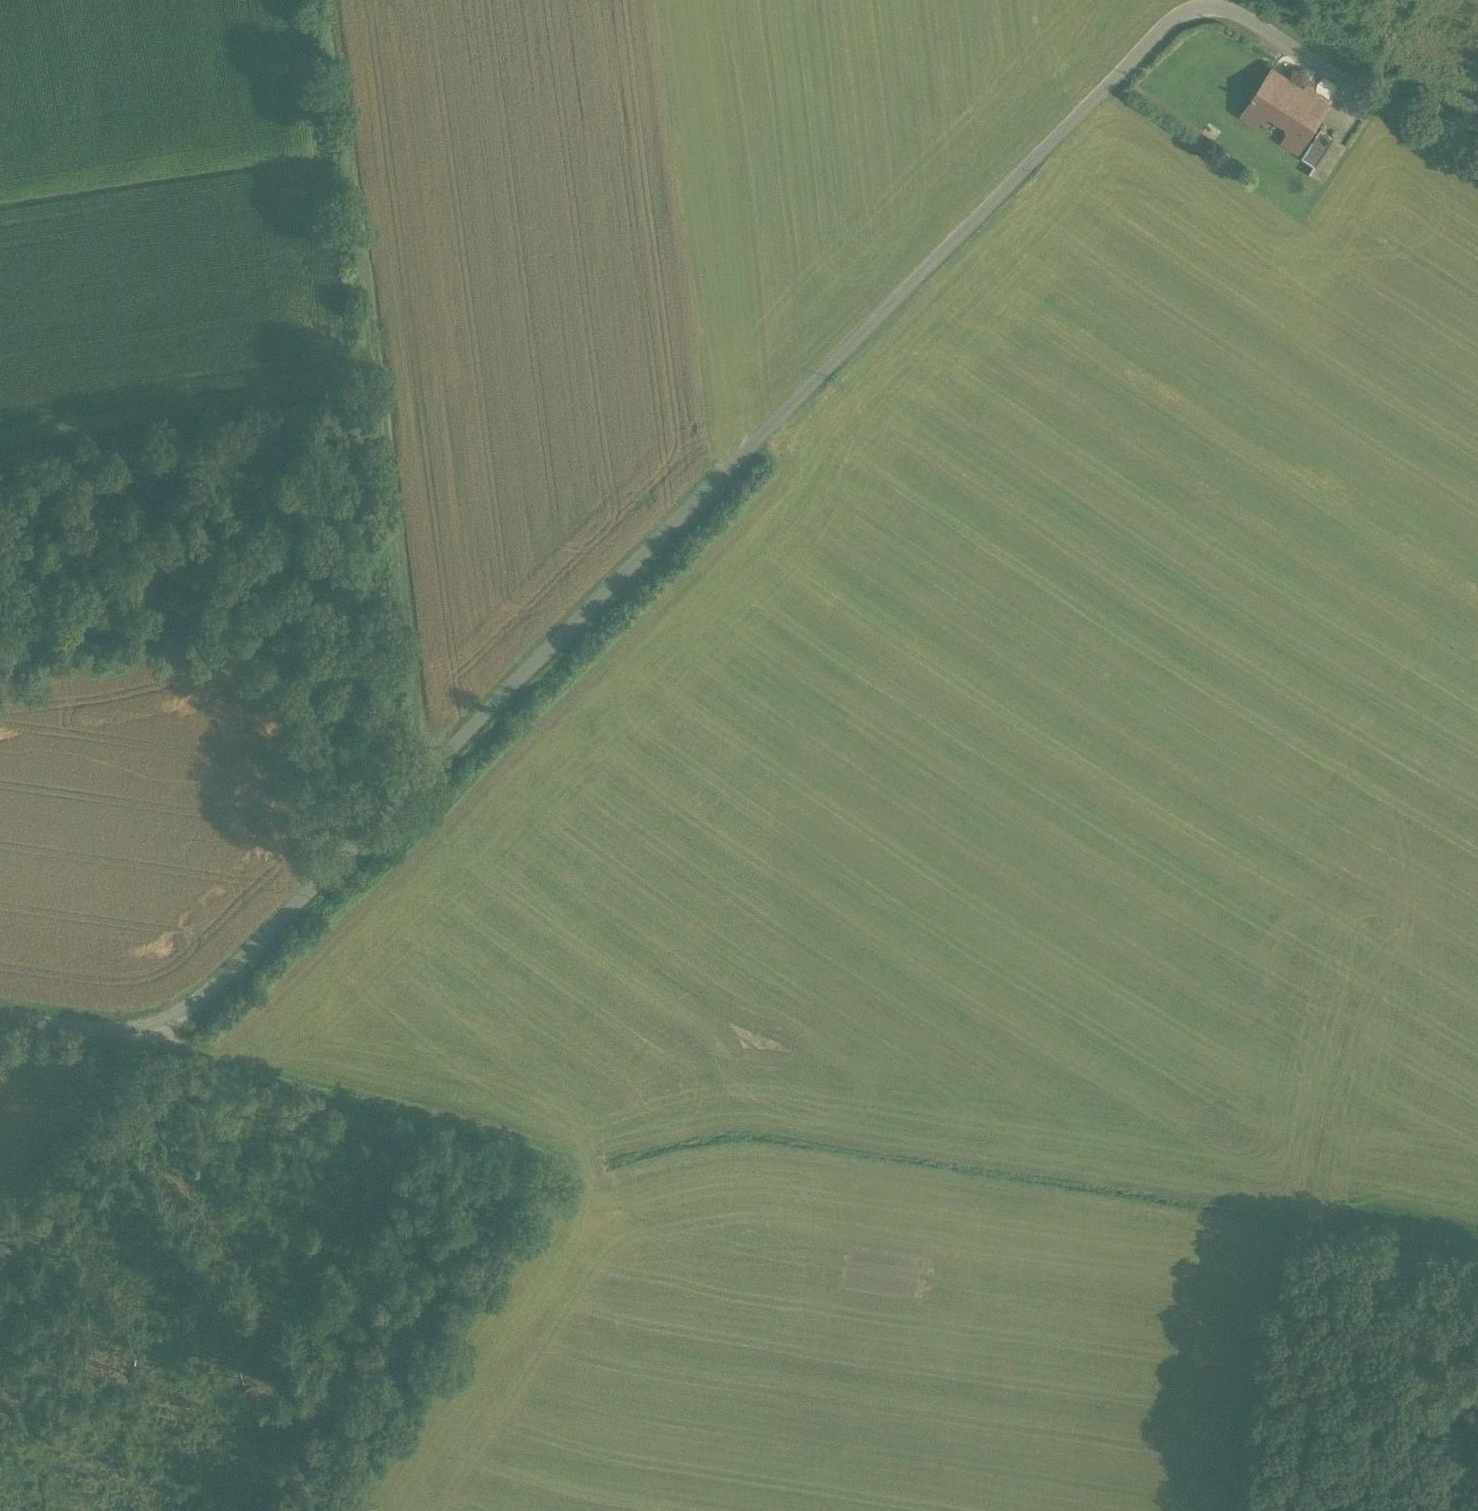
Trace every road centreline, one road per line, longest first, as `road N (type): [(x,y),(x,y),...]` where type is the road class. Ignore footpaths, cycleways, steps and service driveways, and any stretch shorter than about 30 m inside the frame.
road 1 (unclassified): [(1214,0),(1151,34),(162,1032),(0,1010)]
road 2 (unclassified): [(1240,0),(1477,156)]
road 3 (track): [(0,1190),(162,1032)]

